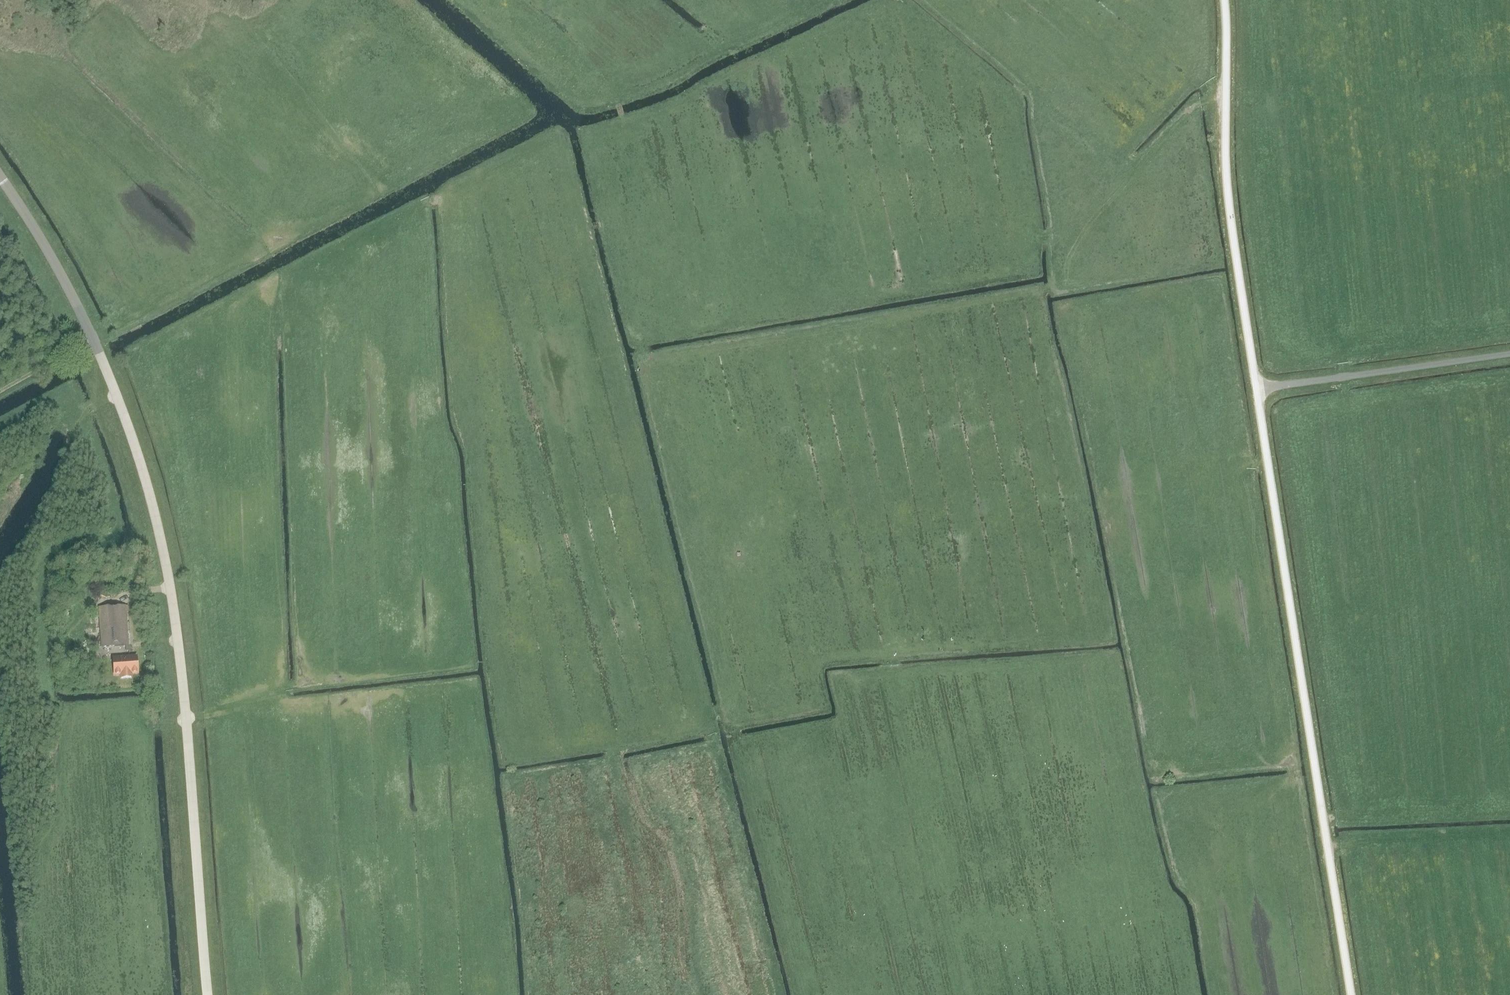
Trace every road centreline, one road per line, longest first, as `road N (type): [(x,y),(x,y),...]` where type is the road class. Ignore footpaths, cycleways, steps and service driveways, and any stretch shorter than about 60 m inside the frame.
road 1 (tertiary): [(209,994),(180,645),(157,515),(61,270),(0,180)]
road 2 (unclassified): [(1352,994),(1254,390)]
road 3 (unclassified): [(1254,390),(1225,171),(1224,0)]
road 4 (unclassified): [(1254,390),(1509,354)]

